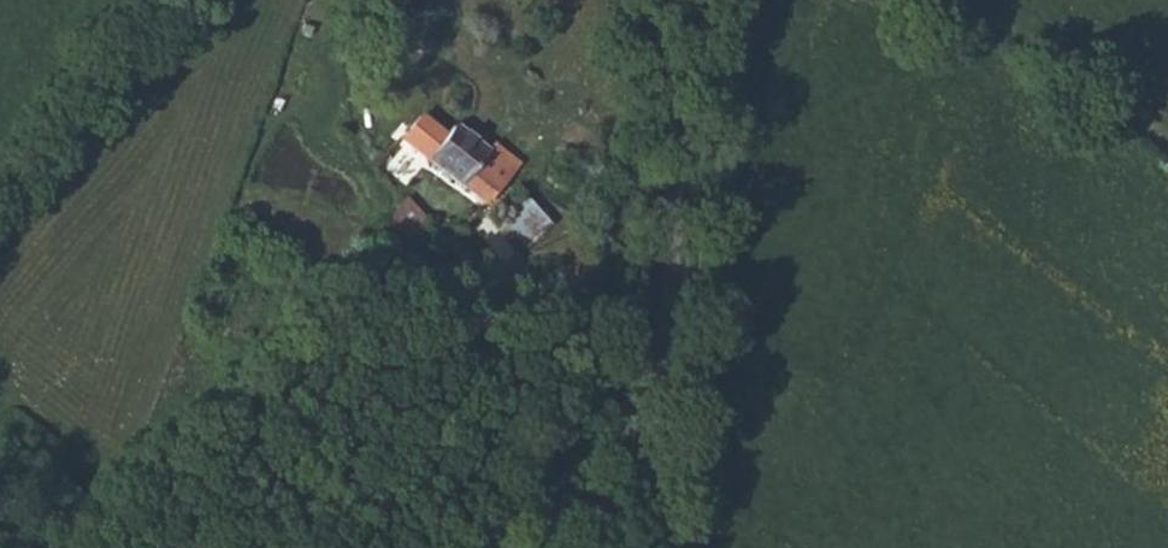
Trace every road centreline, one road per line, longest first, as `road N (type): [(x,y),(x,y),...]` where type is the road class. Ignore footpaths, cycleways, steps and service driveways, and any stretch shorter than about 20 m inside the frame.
road 1 (unclassified): [(644,547),(658,473),(684,62),(672,0)]

